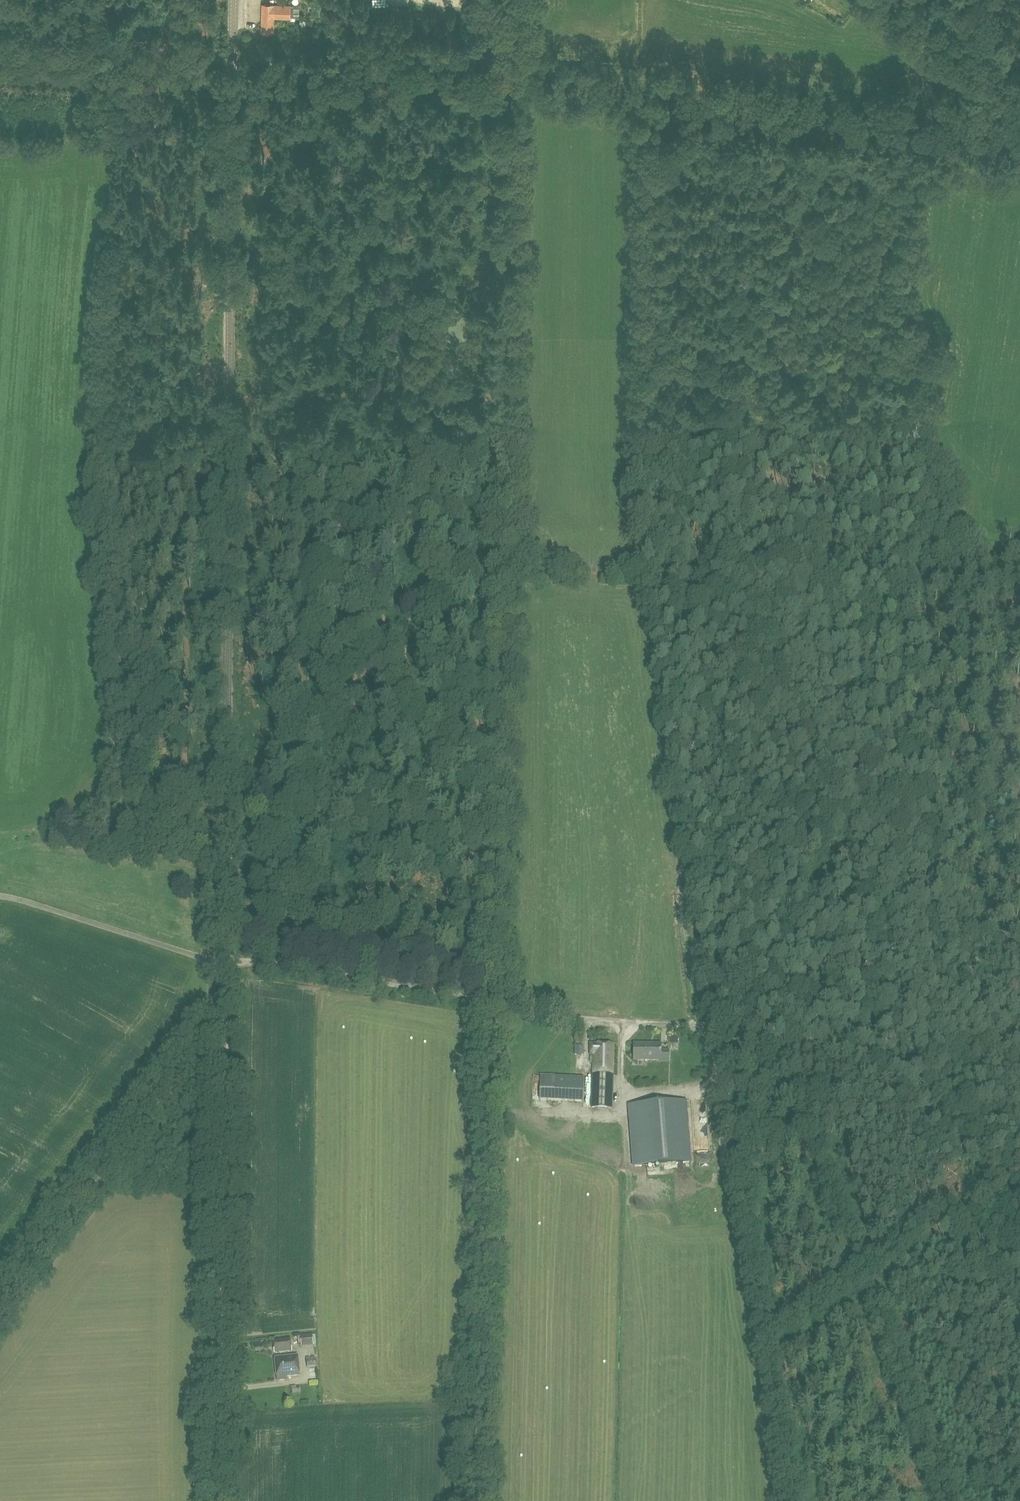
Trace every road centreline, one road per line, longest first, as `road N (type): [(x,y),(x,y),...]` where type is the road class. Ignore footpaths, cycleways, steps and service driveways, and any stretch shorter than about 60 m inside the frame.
road 1 (tertiary): [(0,1307),(220,1016),(228,962),(234,0)]
road 2 (track): [(1019,826),(923,807),(905,709),(911,608),(876,531),(821,474),(798,388),(817,334),(813,280),(834,242),(919,161)]
road 3 (track): [(233,61),(1019,120)]
road 4 (track): [(742,1015),(946,1500)]
road 5 (track): [(742,1015),(714,1024),(604,1019),(228,962)]
road 6 (track): [(220,1016),(223,1500)]
road 7 (track): [(233,61),(0,42)]
road 8 (track): [(1019,538),(992,533),(960,659),(935,692),(905,709)]
road 9 (tertiary): [(1019,91),(885,0)]

